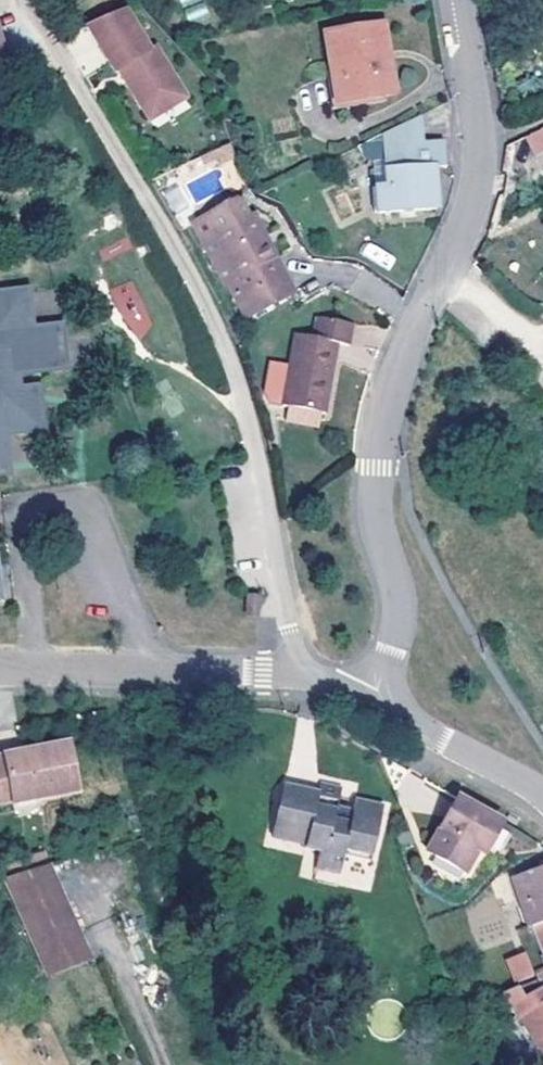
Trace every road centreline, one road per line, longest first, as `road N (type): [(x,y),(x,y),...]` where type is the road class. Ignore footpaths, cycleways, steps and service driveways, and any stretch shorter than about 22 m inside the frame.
road 1 (unclassified): [(298,676),(259,454),(208,306),(28,0)]
road 2 (residential): [(453,0),(479,174),(392,386),(374,508),(396,611),(394,645),(368,701)]
road 3 (residential): [(0,669),(298,676)]
road 4 (residential): [(368,701),(542,800)]

